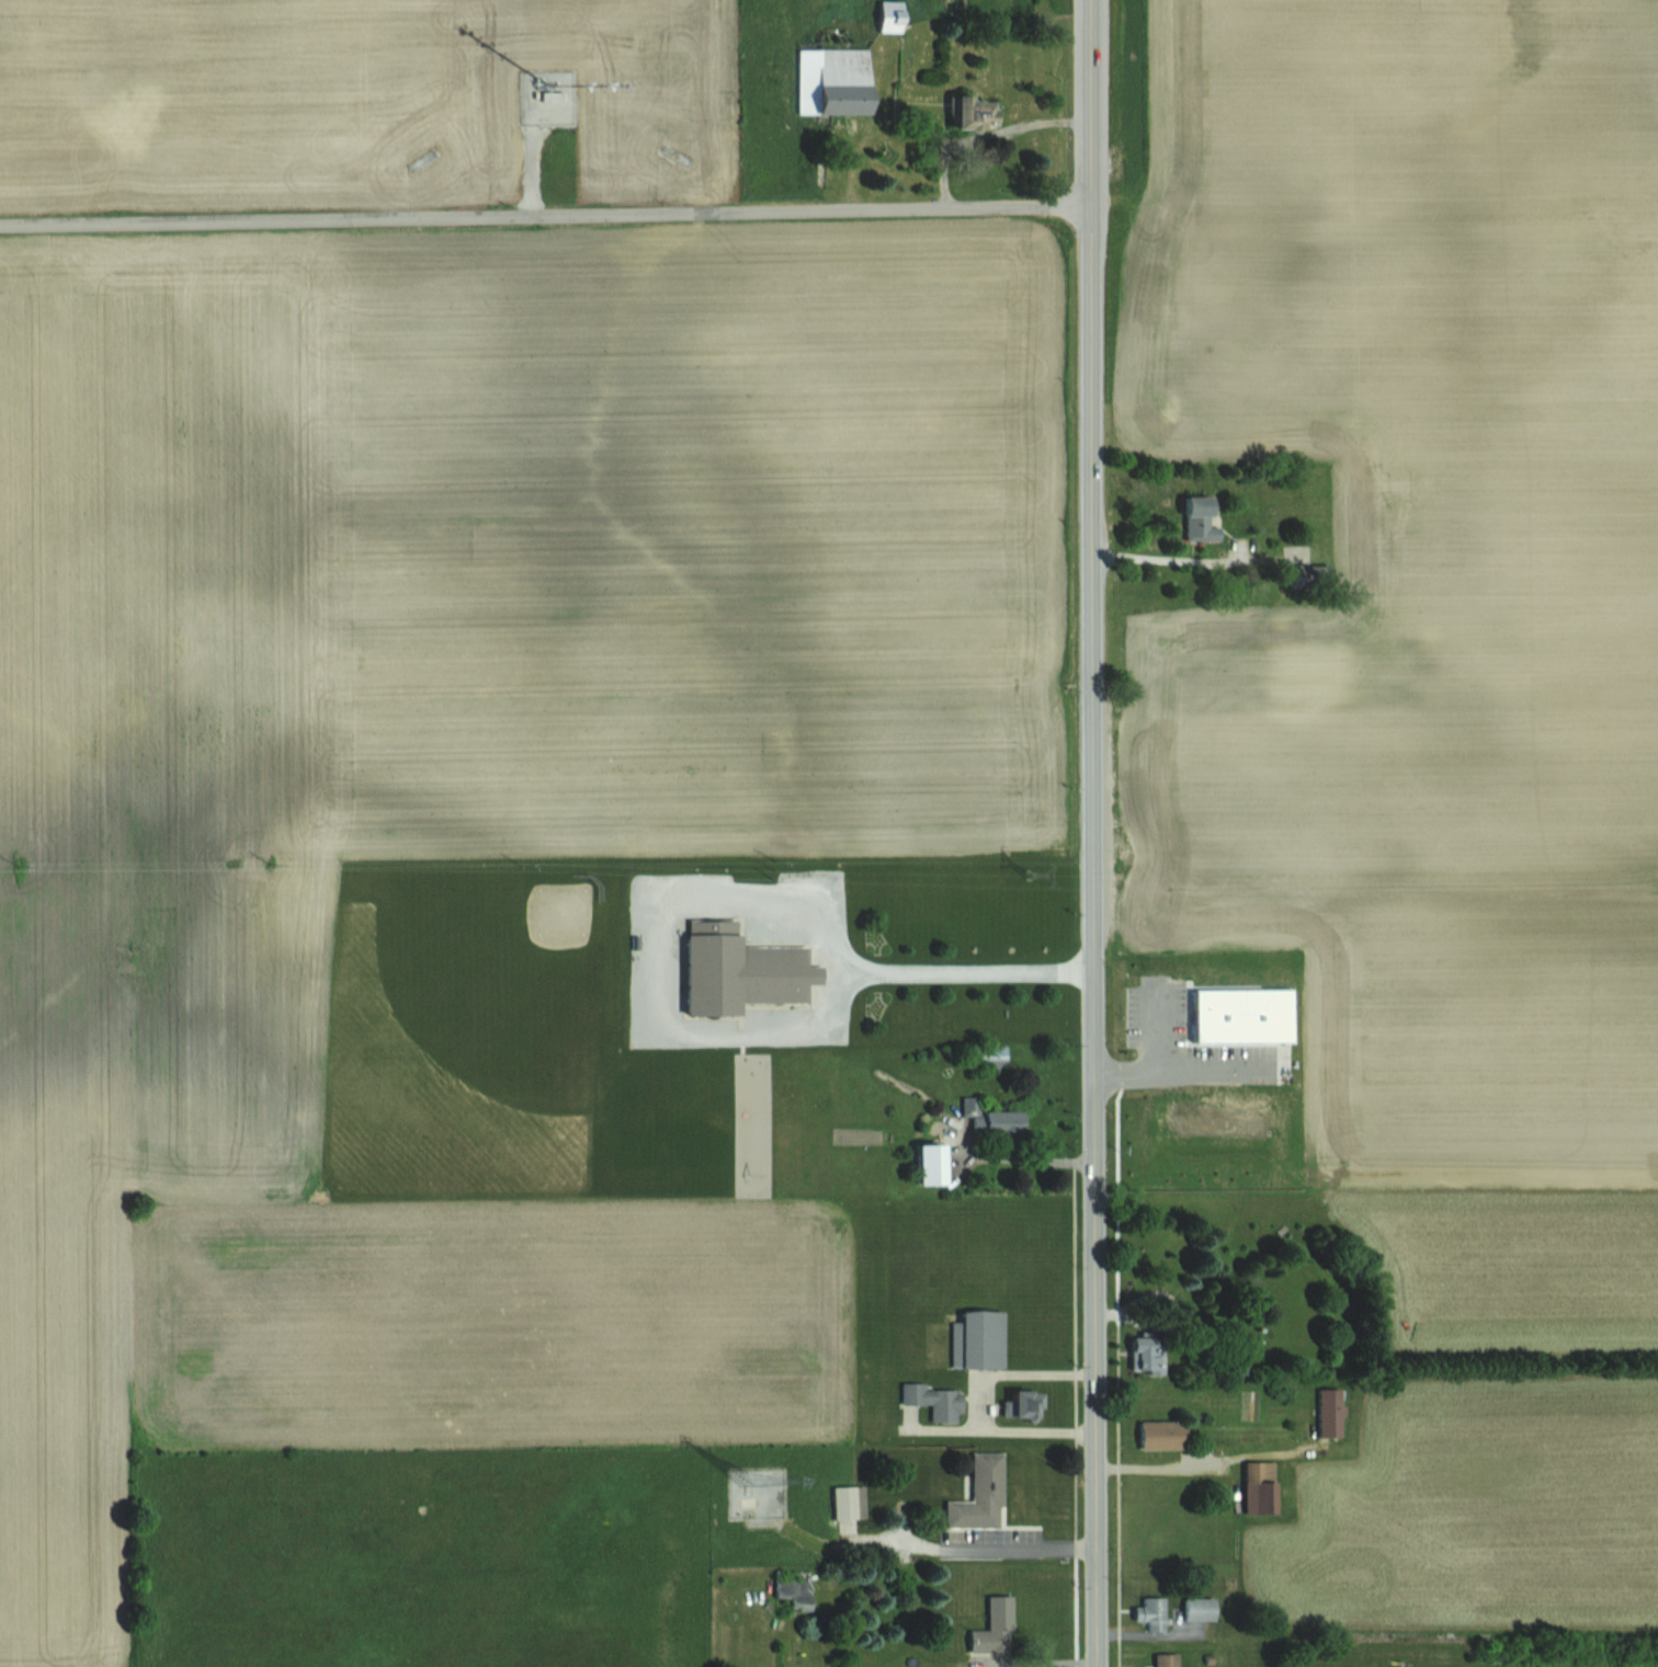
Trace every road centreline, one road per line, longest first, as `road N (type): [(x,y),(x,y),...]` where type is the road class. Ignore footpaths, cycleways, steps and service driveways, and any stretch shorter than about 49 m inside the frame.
road 1 (secondary): [(1094,1181),(1092,0)]
road 2 (residential): [(0,225),(1092,205)]
road 3 (secondary): [(1097,1666),(1094,1181)]

